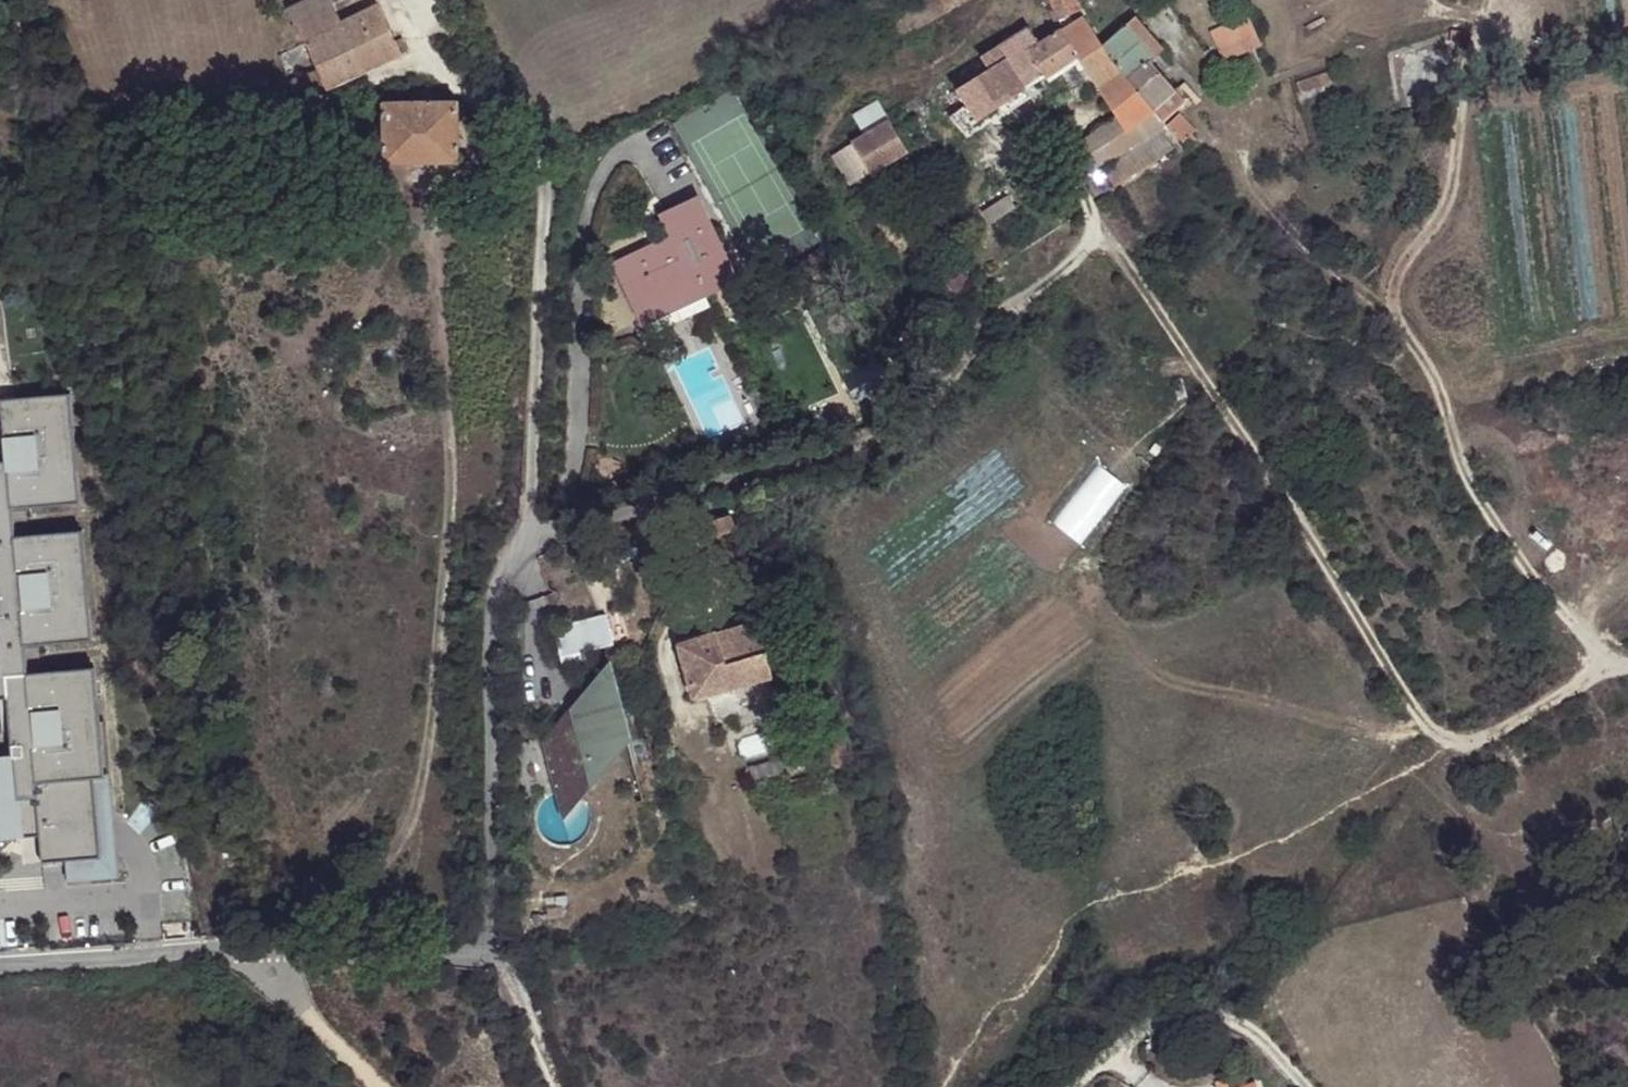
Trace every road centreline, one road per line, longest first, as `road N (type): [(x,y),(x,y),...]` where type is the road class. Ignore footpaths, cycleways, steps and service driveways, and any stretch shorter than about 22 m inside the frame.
road 1 (residential): [(0,970),(275,948),(474,960),(489,951),(498,912),(500,581),(509,561),(533,545),(734,484)]
road 2 (track): [(1620,673),(1513,549),(1470,483),(1439,377),(1400,317),(1281,226),(1251,183),(1240,140),(1257,99),(1279,78),(1468,16)]
road 3 (track): [(1060,115),(1058,160),(1100,239),(1427,719),(1460,740),(1491,738),(1595,677),(1627,672)]
road 4 (track): [(533,545),(544,190),(510,135),(423,55),(397,0)]
road 5 (track): [(734,484),(874,440),(925,411),(964,352),(1040,281),(1100,239)]
road 6 (track): [(1304,1086),(1251,1034),(1213,1020),(1160,1023),(1076,1086)]
road 7 (track): [(559,1086),(512,977),(489,951)]

